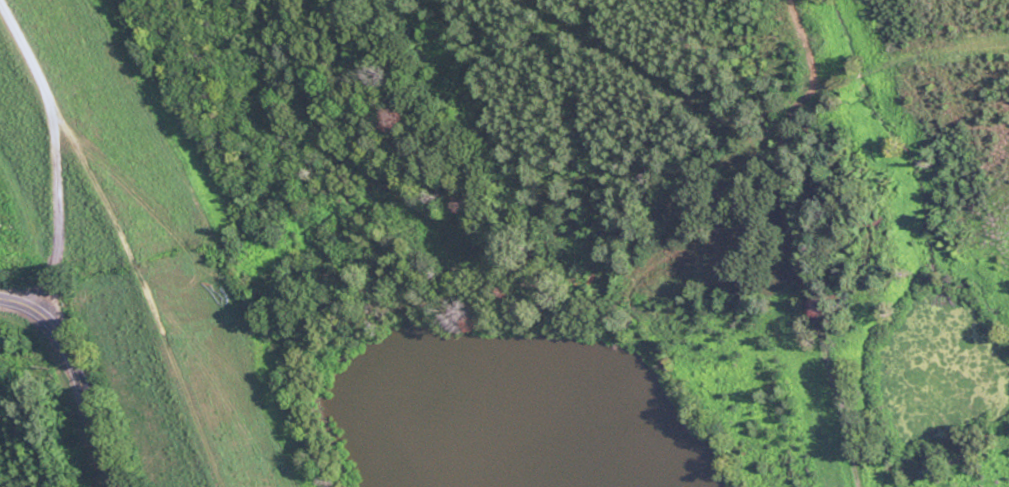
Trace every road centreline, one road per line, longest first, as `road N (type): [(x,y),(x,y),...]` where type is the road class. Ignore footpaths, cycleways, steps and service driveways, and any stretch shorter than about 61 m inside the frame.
road 1 (residential): [(781,0),(805,79),(734,238),(646,299),(595,309),(292,288),(225,262),(153,212),(101,160),(54,135),(44,91),(0,14)]
road 2 (residential): [(915,0),(837,8),(687,74),(561,195),(552,307)]
road 3 (residential): [(76,147),(223,486)]
road 4 (residential): [(855,486),(798,283),(752,195)]
road 5 (tertiary): [(0,308),(44,323),(60,345),(114,486)]
road 6 (residential): [(37,320),(56,192),(54,135)]

